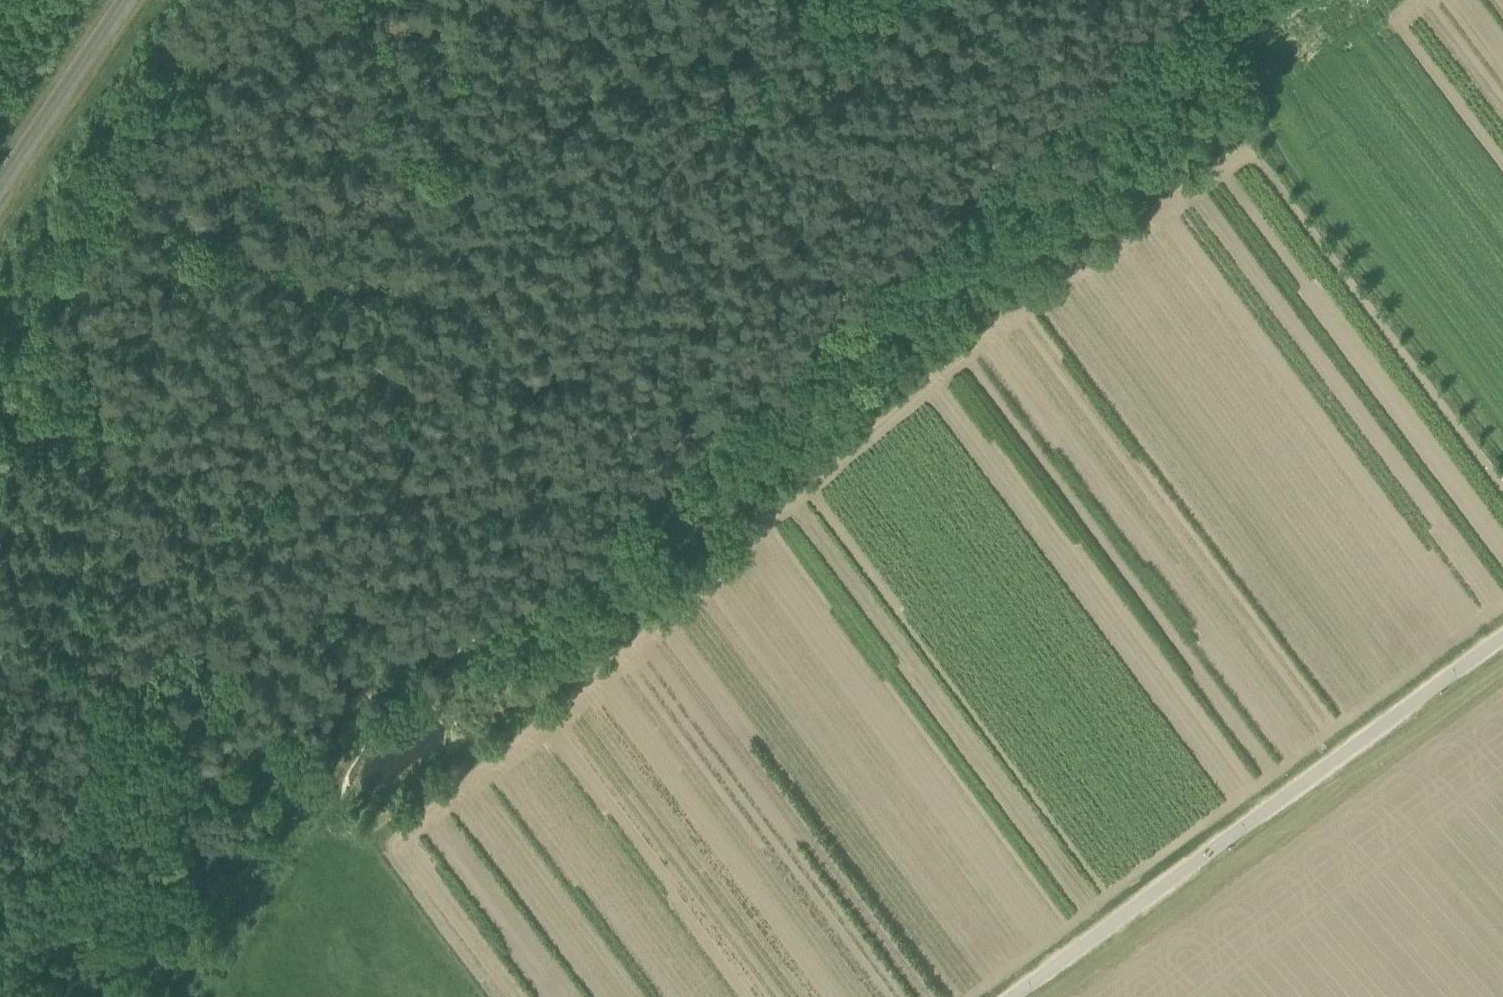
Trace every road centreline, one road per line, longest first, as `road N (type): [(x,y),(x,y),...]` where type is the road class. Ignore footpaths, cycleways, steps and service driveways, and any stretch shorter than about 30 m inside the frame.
road 1 (track): [(0,897),(296,729),(425,677),(1176,0)]
road 2 (track): [(405,0),(337,204),(299,434),(196,747),(200,786)]
road 3 (unclassified): [(1013,996),(1502,637)]
road 4 (track): [(646,472),(763,520)]

